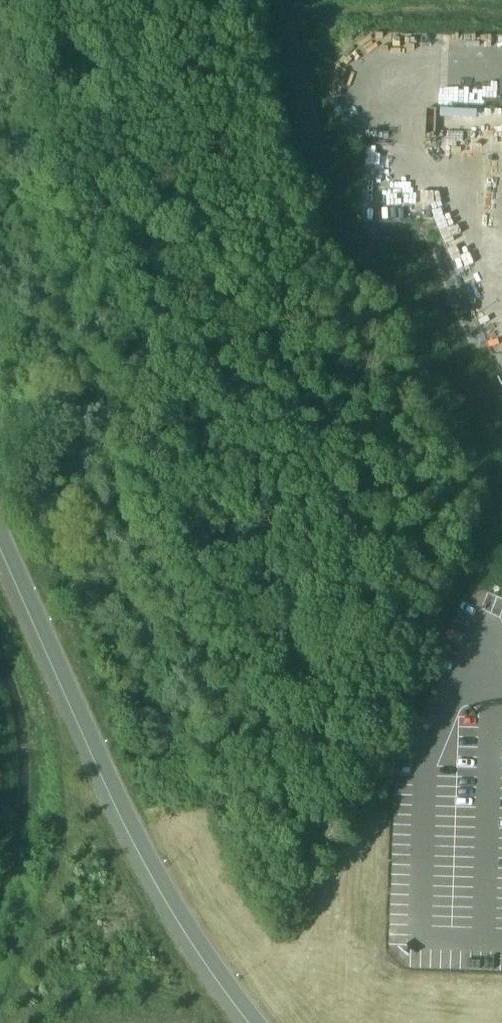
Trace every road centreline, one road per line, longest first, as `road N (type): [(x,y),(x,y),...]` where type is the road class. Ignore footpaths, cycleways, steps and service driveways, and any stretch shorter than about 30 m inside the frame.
road 1 (trunk): [(258,1022),(135,832),(0,532)]

